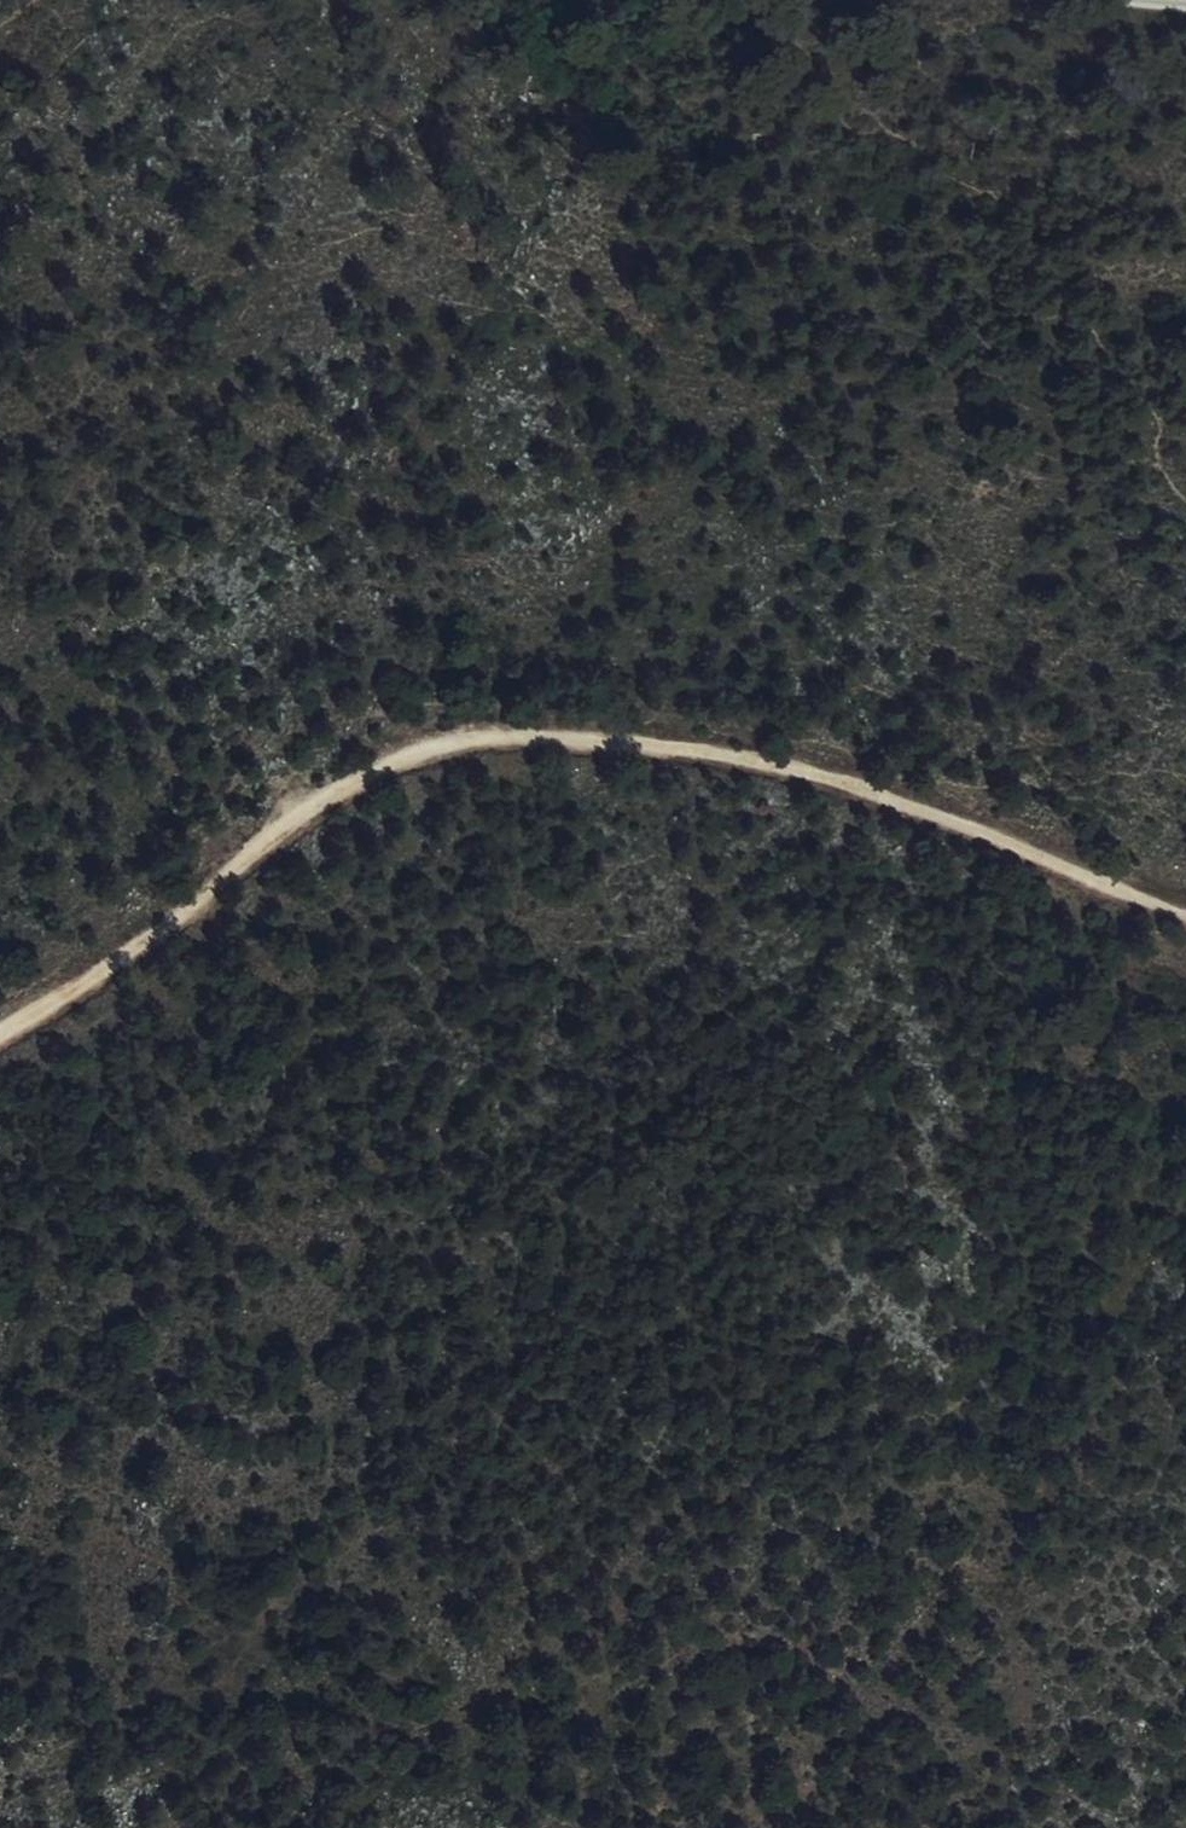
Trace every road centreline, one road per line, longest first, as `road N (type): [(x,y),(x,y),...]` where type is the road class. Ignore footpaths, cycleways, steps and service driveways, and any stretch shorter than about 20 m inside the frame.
road 1 (track): [(1185,921),(810,773),(584,747),(456,745),(358,776),(166,927),(0,1031)]

